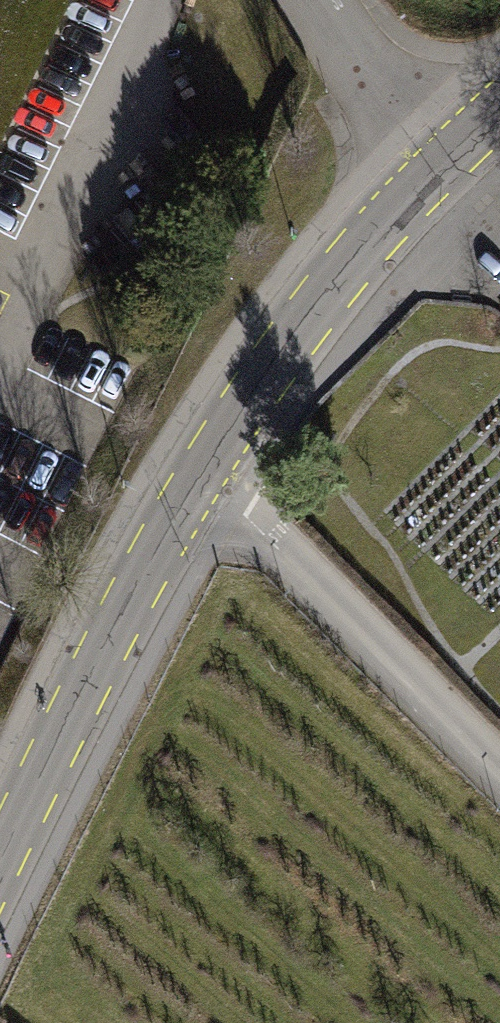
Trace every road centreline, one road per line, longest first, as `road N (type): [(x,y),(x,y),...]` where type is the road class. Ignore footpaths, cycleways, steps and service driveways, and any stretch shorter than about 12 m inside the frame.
road 1 (tertiary): [(196,481),(0,862)]
road 2 (residential): [(196,481),(238,506),(499,772)]
road 3 (tertiary): [(436,168),(280,355),(196,481)]
road 4 (residential): [(436,168),(316,0)]

